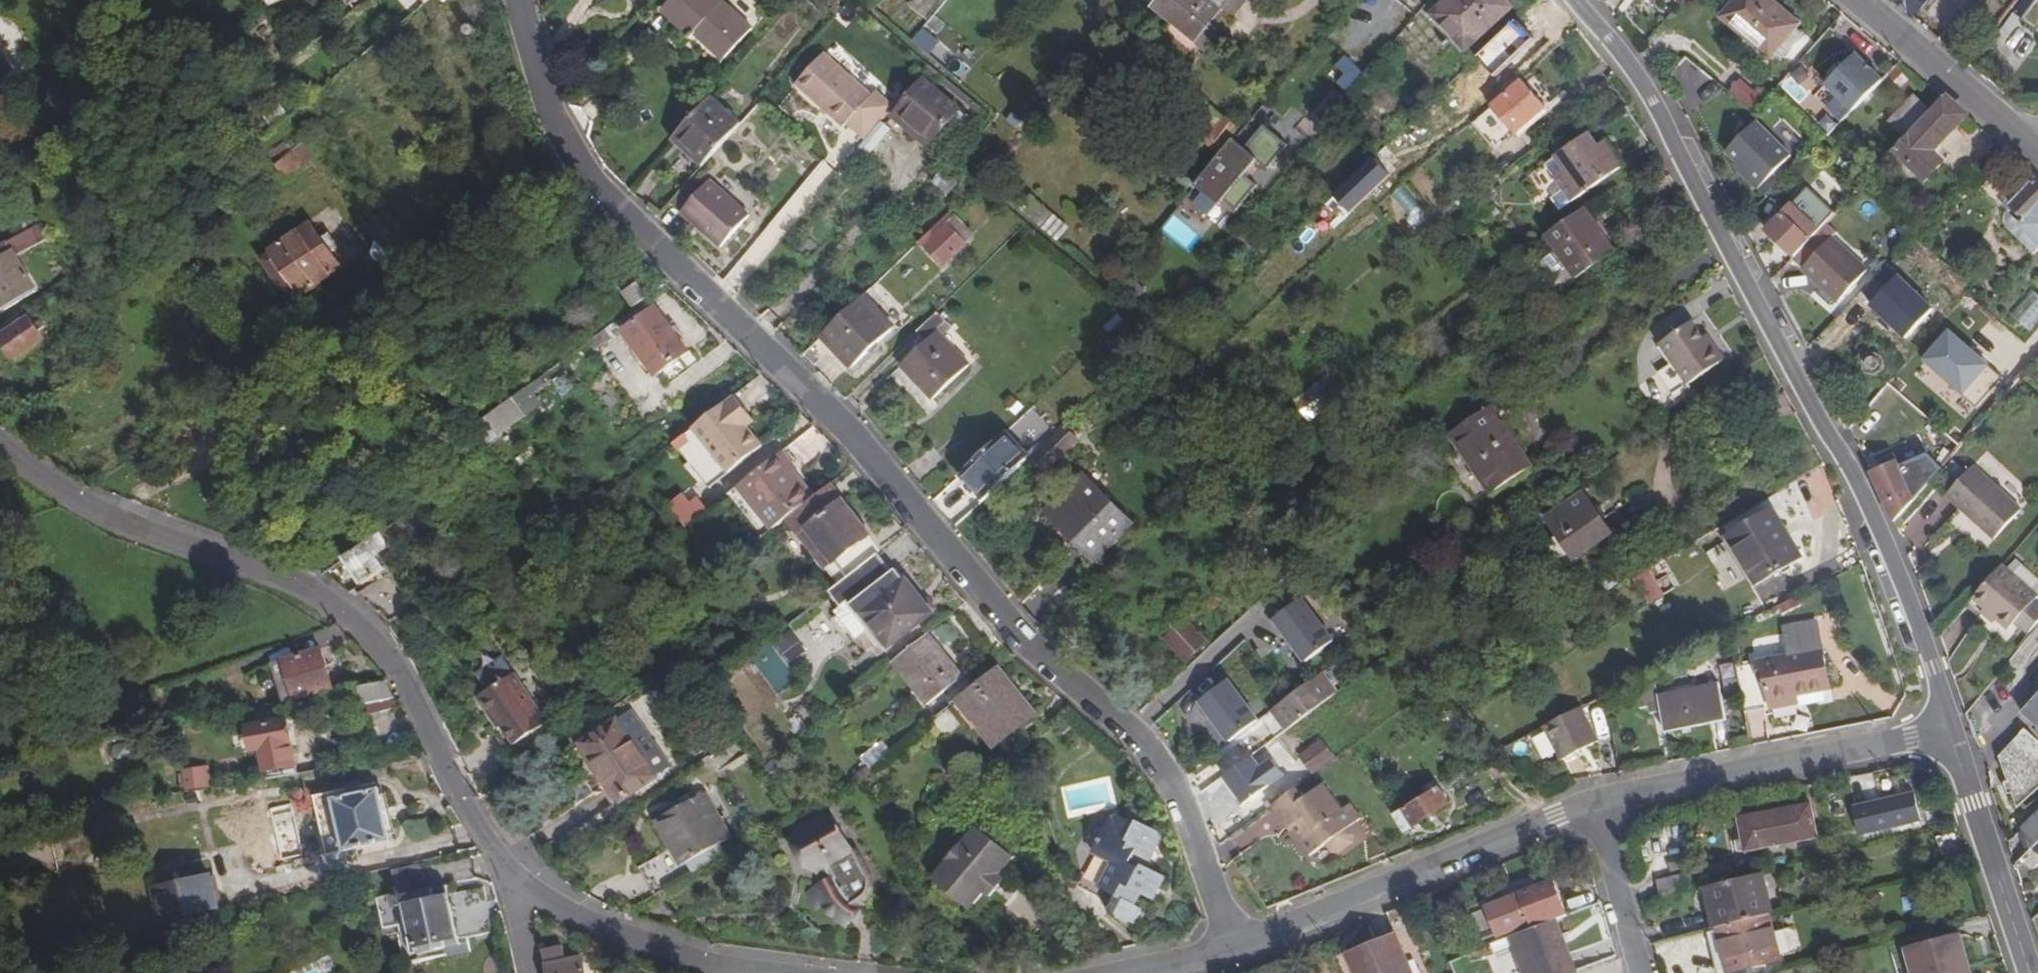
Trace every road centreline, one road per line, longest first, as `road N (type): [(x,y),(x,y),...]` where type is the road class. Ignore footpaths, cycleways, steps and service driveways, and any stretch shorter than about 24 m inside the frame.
road 1 (residential): [(1227,947),(1168,780),(1122,726),(1011,633),(829,416),(575,167),(540,96),(508,0)]
road 2 (residential): [(1948,729),(1917,621),(1812,390),(1672,126),(1581,0)]
road 3 (residential): [(0,443),(92,505),(253,564),(331,603),(404,680),(481,832),(517,877)]
road 4 (residential): [(1227,947),(1556,815),(1600,807)]
road 5 (residential): [(1600,807),(1948,729)]
road 6 (residential): [(2029,972),(1948,729)]
road 7 (residential): [(517,877),(575,915),(741,972)]
road 8 (tertiary): [(2037,150),(1854,0)]
road 9 (residential): [(1600,807),(1641,972)]

